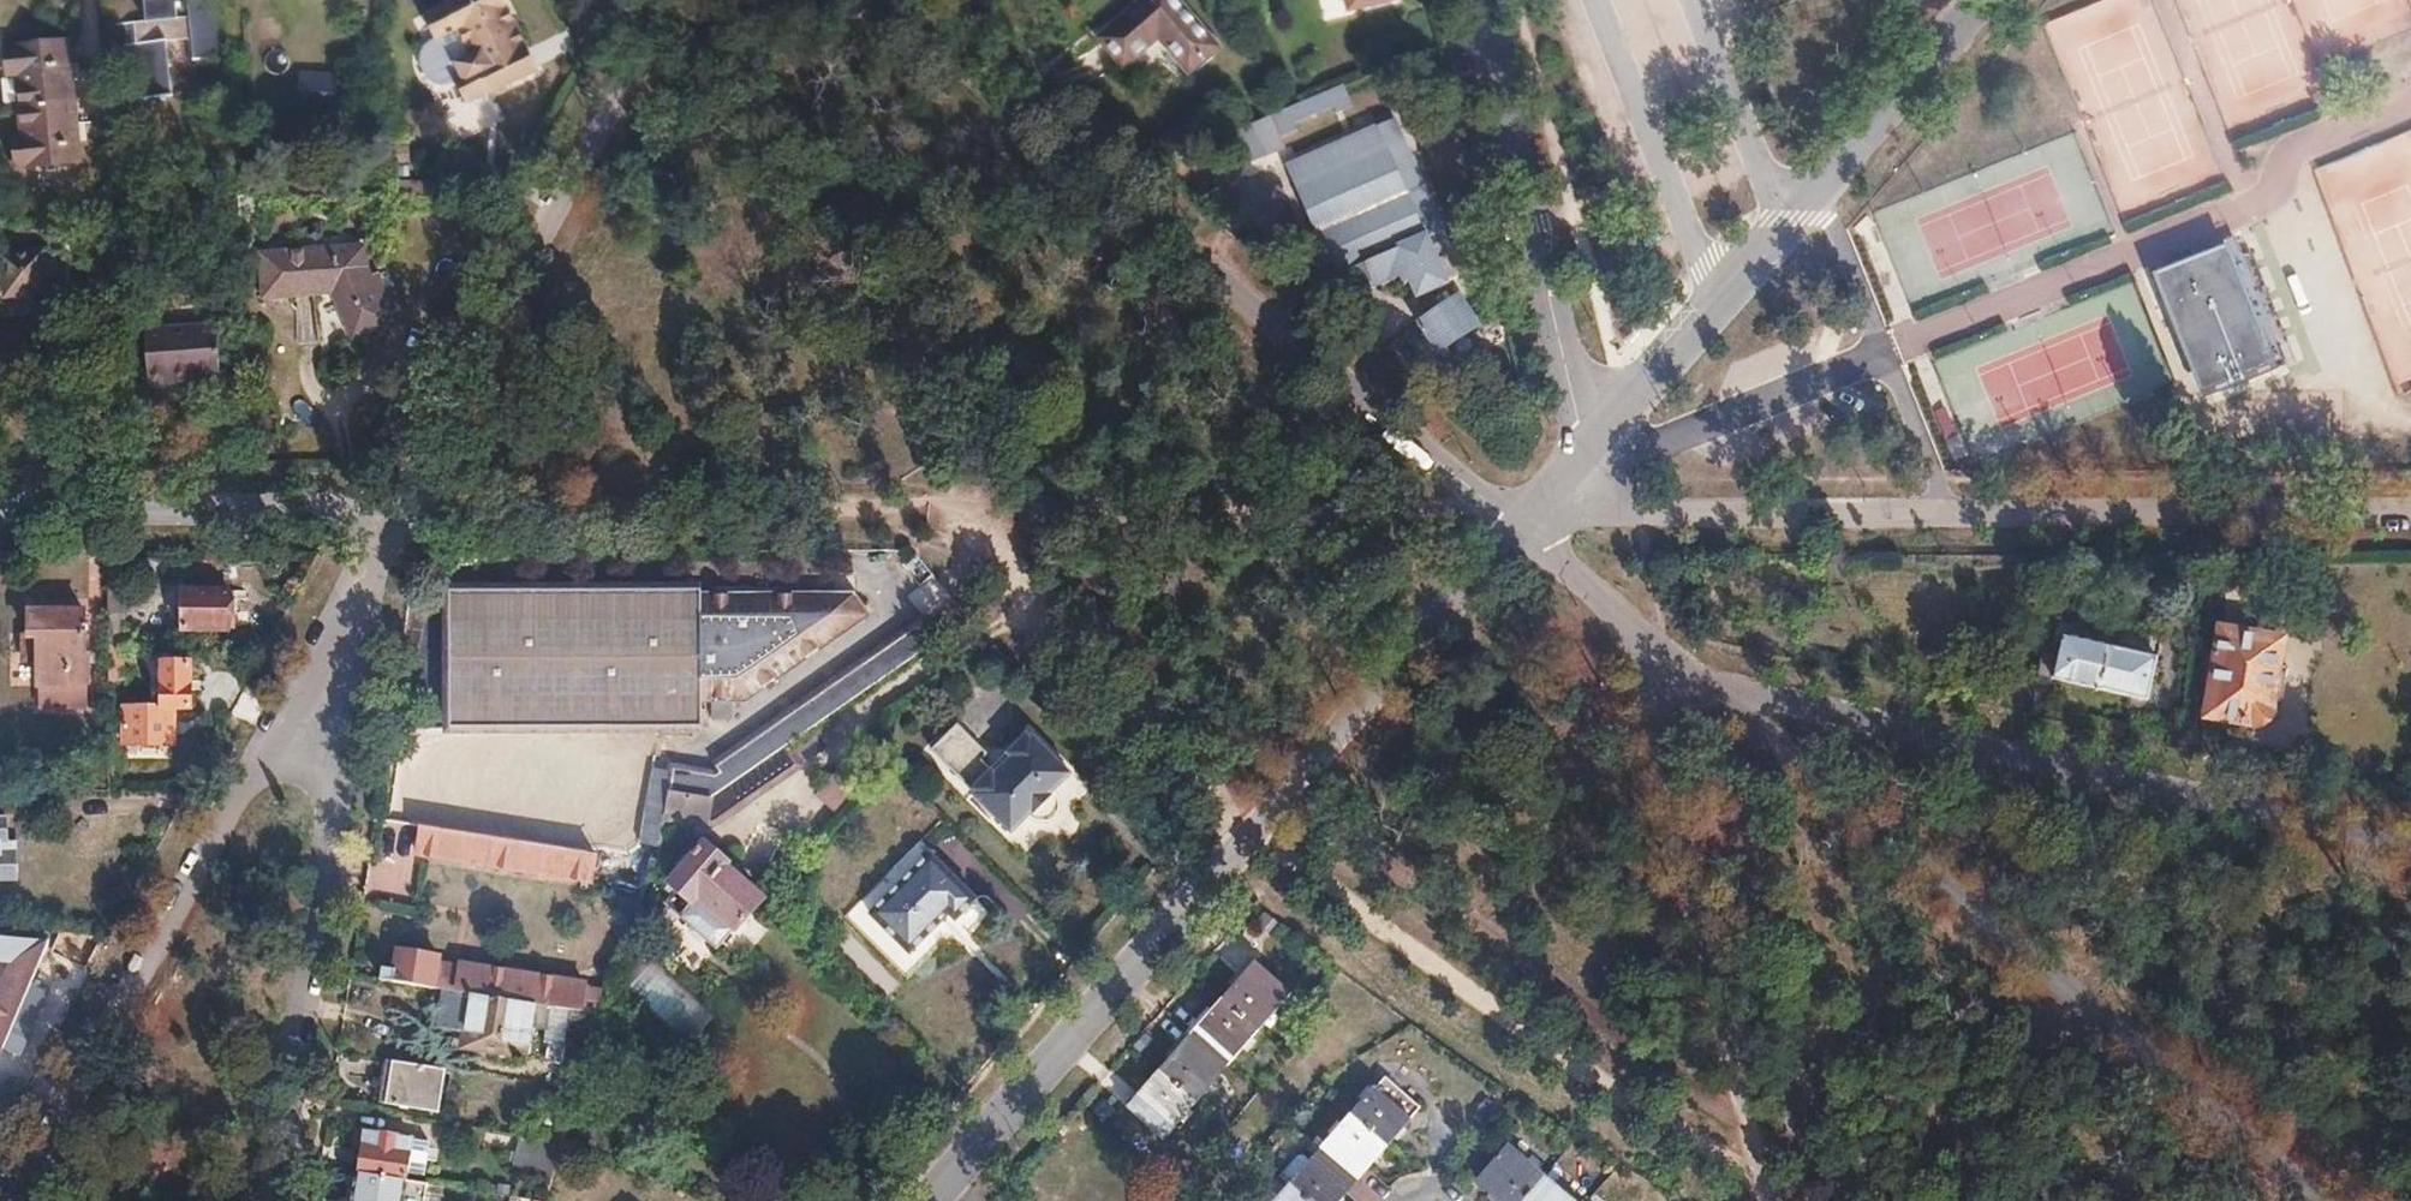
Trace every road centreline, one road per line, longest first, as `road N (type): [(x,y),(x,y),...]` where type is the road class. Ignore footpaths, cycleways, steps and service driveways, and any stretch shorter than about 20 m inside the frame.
road 1 (residential): [(1518,518),(1468,511),(387,511)]
road 2 (residential): [(930,1200),(1518,518)]
road 3 (residential): [(2410,513),(1518,518)]
road 4 (residential): [(884,0),(1495,509),(1518,518)]
road 5 (residential): [(1704,675),(2326,1200)]
road 6 (residential): [(1704,675),(2410,847)]
road 7 (residential): [(12,1200),(356,577)]
road 8 (residential): [(269,1200),(356,577)]
road 9 (residential): [(1581,446),(1980,0)]
road 10 (residential): [(1765,1200),(1643,691),(1635,617)]
road 11 (residential): [(387,511),(663,0)]
road 12 (unclassified): [(1474,0),(1581,446)]
road 13 (residential): [(387,511),(0,512)]
road 14 (residential): [(1518,518),(1635,617)]

